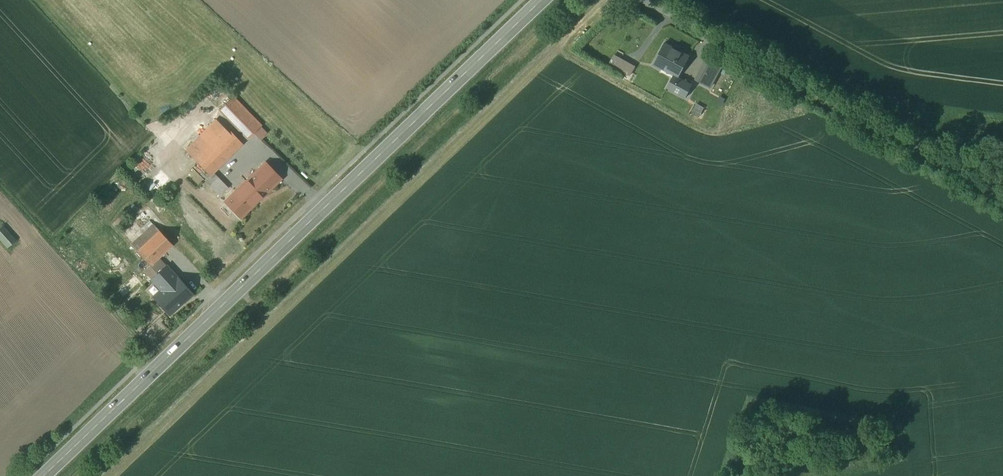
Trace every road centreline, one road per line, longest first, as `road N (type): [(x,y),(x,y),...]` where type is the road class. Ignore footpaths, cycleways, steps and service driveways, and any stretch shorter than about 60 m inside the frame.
road 1 (secondary): [(42,475),(542,0)]
road 2 (unclassified): [(1002,188),(648,0)]

